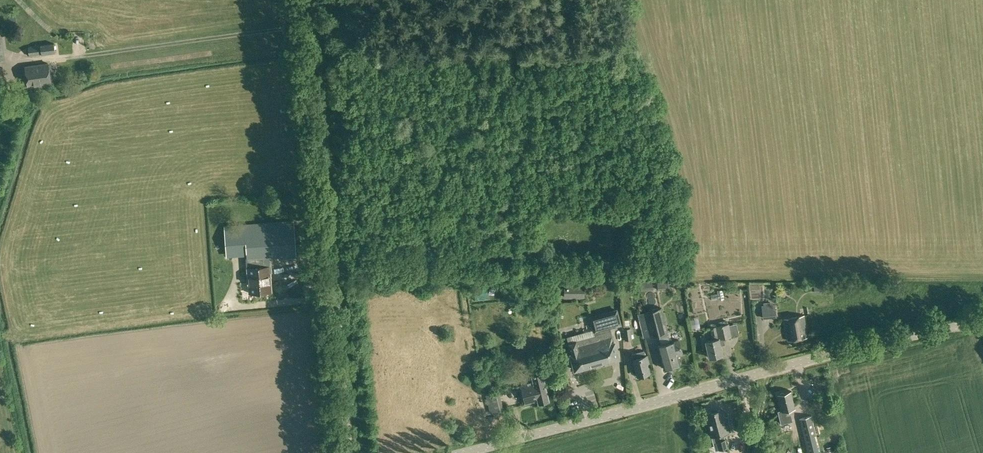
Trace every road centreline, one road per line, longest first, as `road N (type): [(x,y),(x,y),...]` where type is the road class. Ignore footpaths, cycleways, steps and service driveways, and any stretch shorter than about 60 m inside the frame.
road 1 (tertiary): [(463,452),(982,320)]
road 2 (unclassified): [(349,452),(313,0)]

